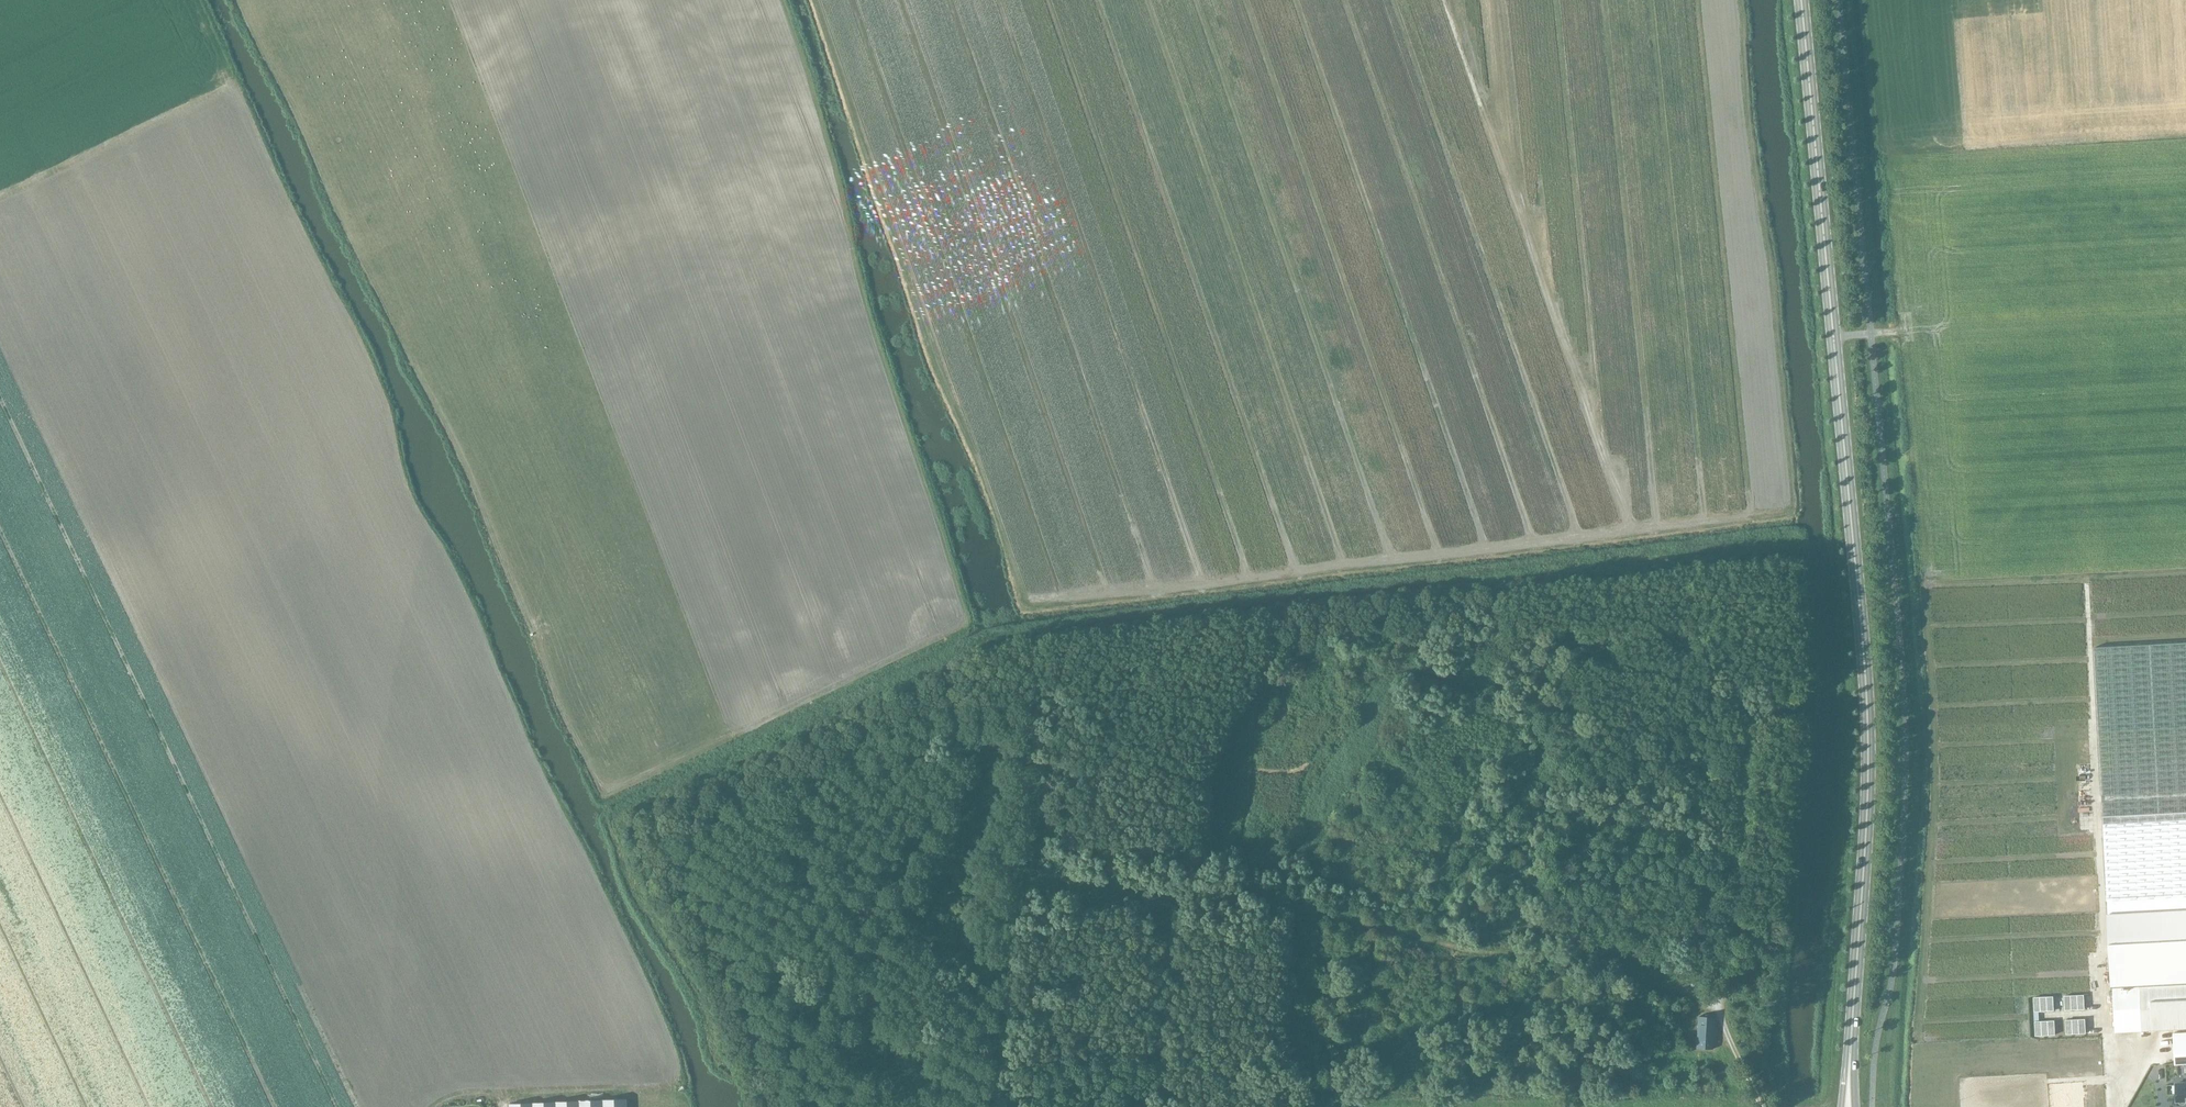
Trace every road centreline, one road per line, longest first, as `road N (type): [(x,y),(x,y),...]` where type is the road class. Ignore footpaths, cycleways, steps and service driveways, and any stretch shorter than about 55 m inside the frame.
road 1 (tertiary): [(1849,1106),(1868,750),(1801,0)]

